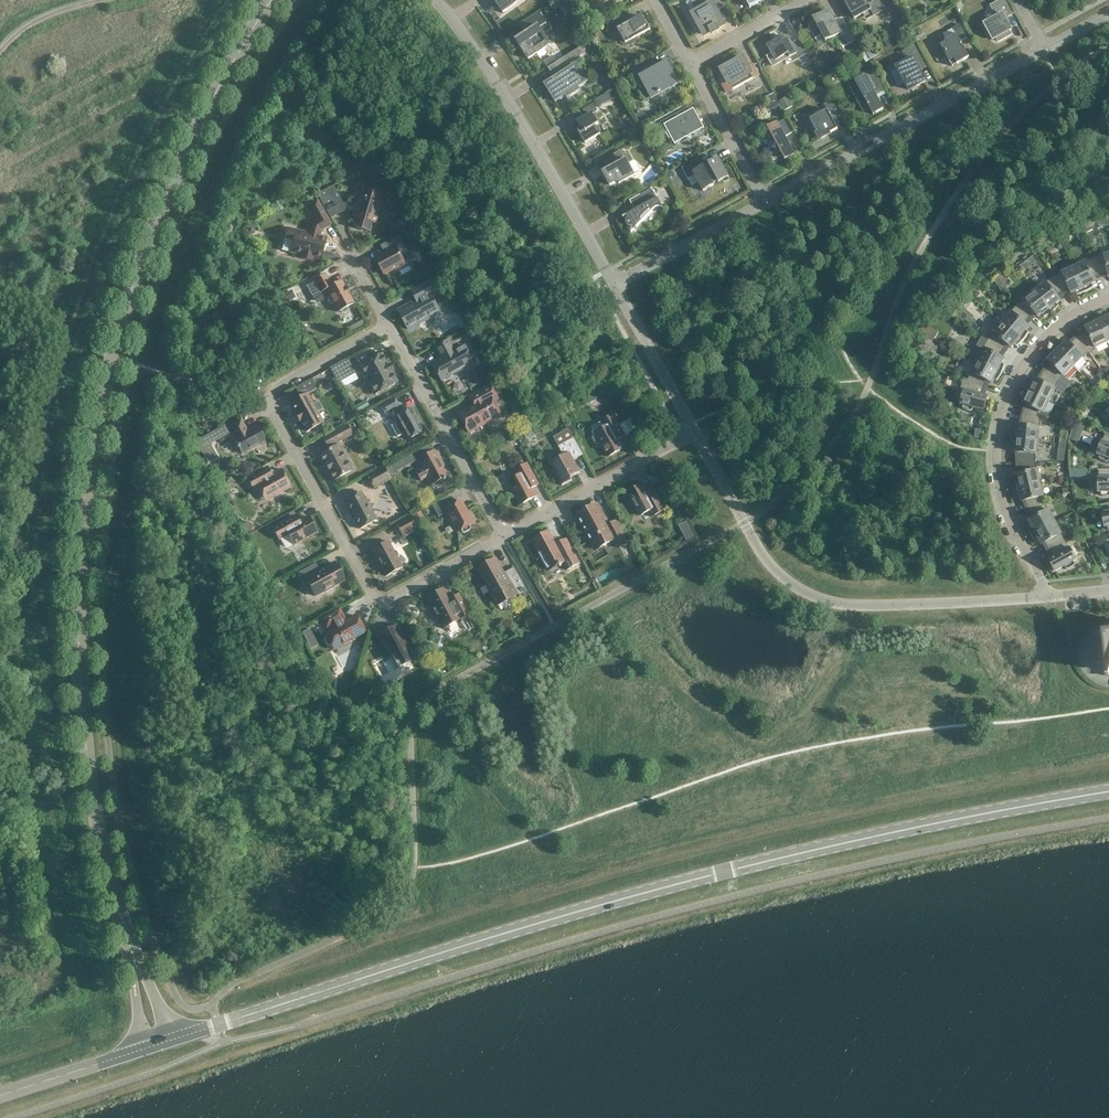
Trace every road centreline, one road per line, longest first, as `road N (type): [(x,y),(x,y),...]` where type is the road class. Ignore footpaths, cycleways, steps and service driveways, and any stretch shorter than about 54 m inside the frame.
road 1 (tertiary): [(129,947),(95,811),(80,679),(80,538),(94,429),(149,239),(198,128),(273,0)]
road 2 (tertiary): [(1108,793),(906,828),(658,889),(173,1040)]
road 3 (residential): [(388,328),(270,398),(368,592),(395,598),(506,539)]
road 4 (residential): [(697,439),(757,550),(808,597),(873,607),(1045,600)]
road 5 (residential): [(1108,301),(1049,335),(1026,364),(996,447),(1004,503),(1045,600)]
road 6 (tertiary): [(613,287),(507,101),(435,0)]
road 7 (tertiary): [(766,206),(1046,52)]
road 8 (residential): [(506,539),(388,328)]
road 9 (residential): [(506,539),(697,439)]
road 10 (unclassified): [(697,439),(613,287)]
road 11 (tertiary): [(613,287),(766,206)]
road 12 (residential): [(766,206),(693,64)]
road 13 (tertiary): [(0,1095),(143,1049)]
road 14 (residential): [(693,64),(811,0)]

